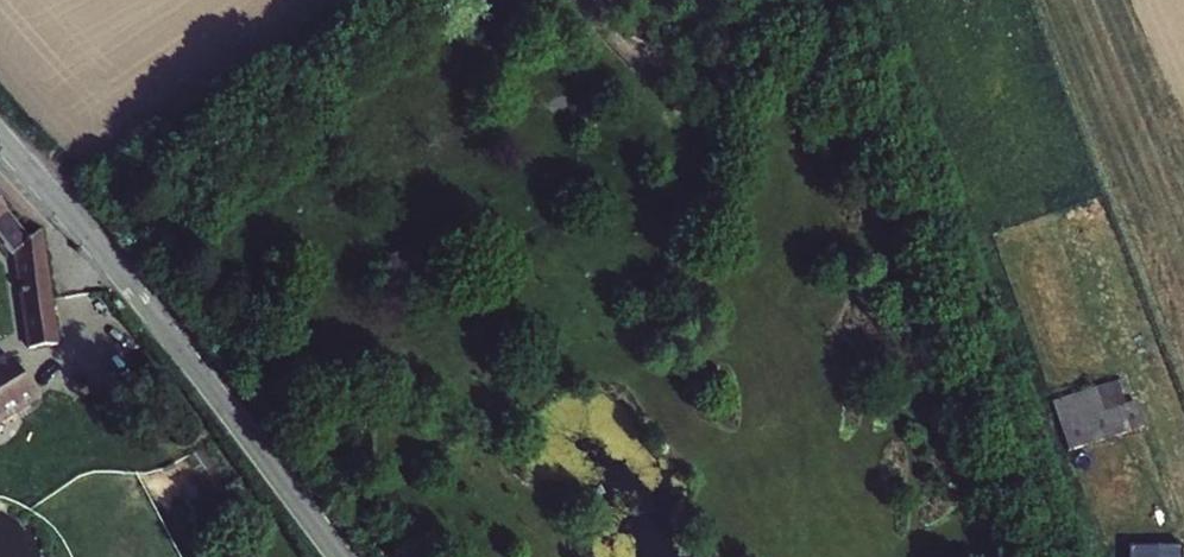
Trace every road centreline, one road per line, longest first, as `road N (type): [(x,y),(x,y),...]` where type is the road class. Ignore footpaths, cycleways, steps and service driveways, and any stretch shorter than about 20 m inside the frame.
road 1 (residential): [(0,134),(164,326),(341,556)]

